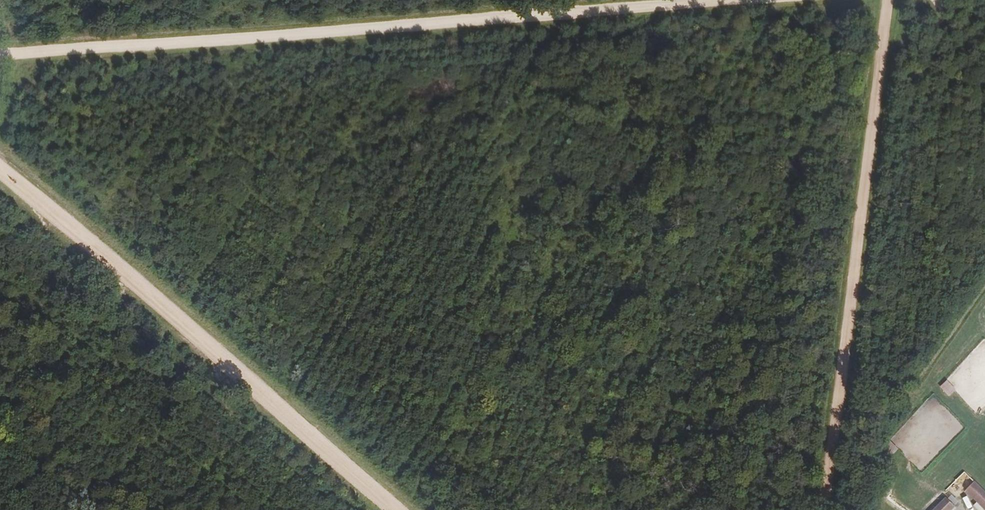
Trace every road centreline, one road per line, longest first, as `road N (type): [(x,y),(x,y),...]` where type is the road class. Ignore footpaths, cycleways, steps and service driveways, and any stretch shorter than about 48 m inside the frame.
road 1 (track): [(0,62),(926,0)]
road 2 (track): [(0,169),(395,509)]
road 3 (track): [(889,0),(825,509)]

